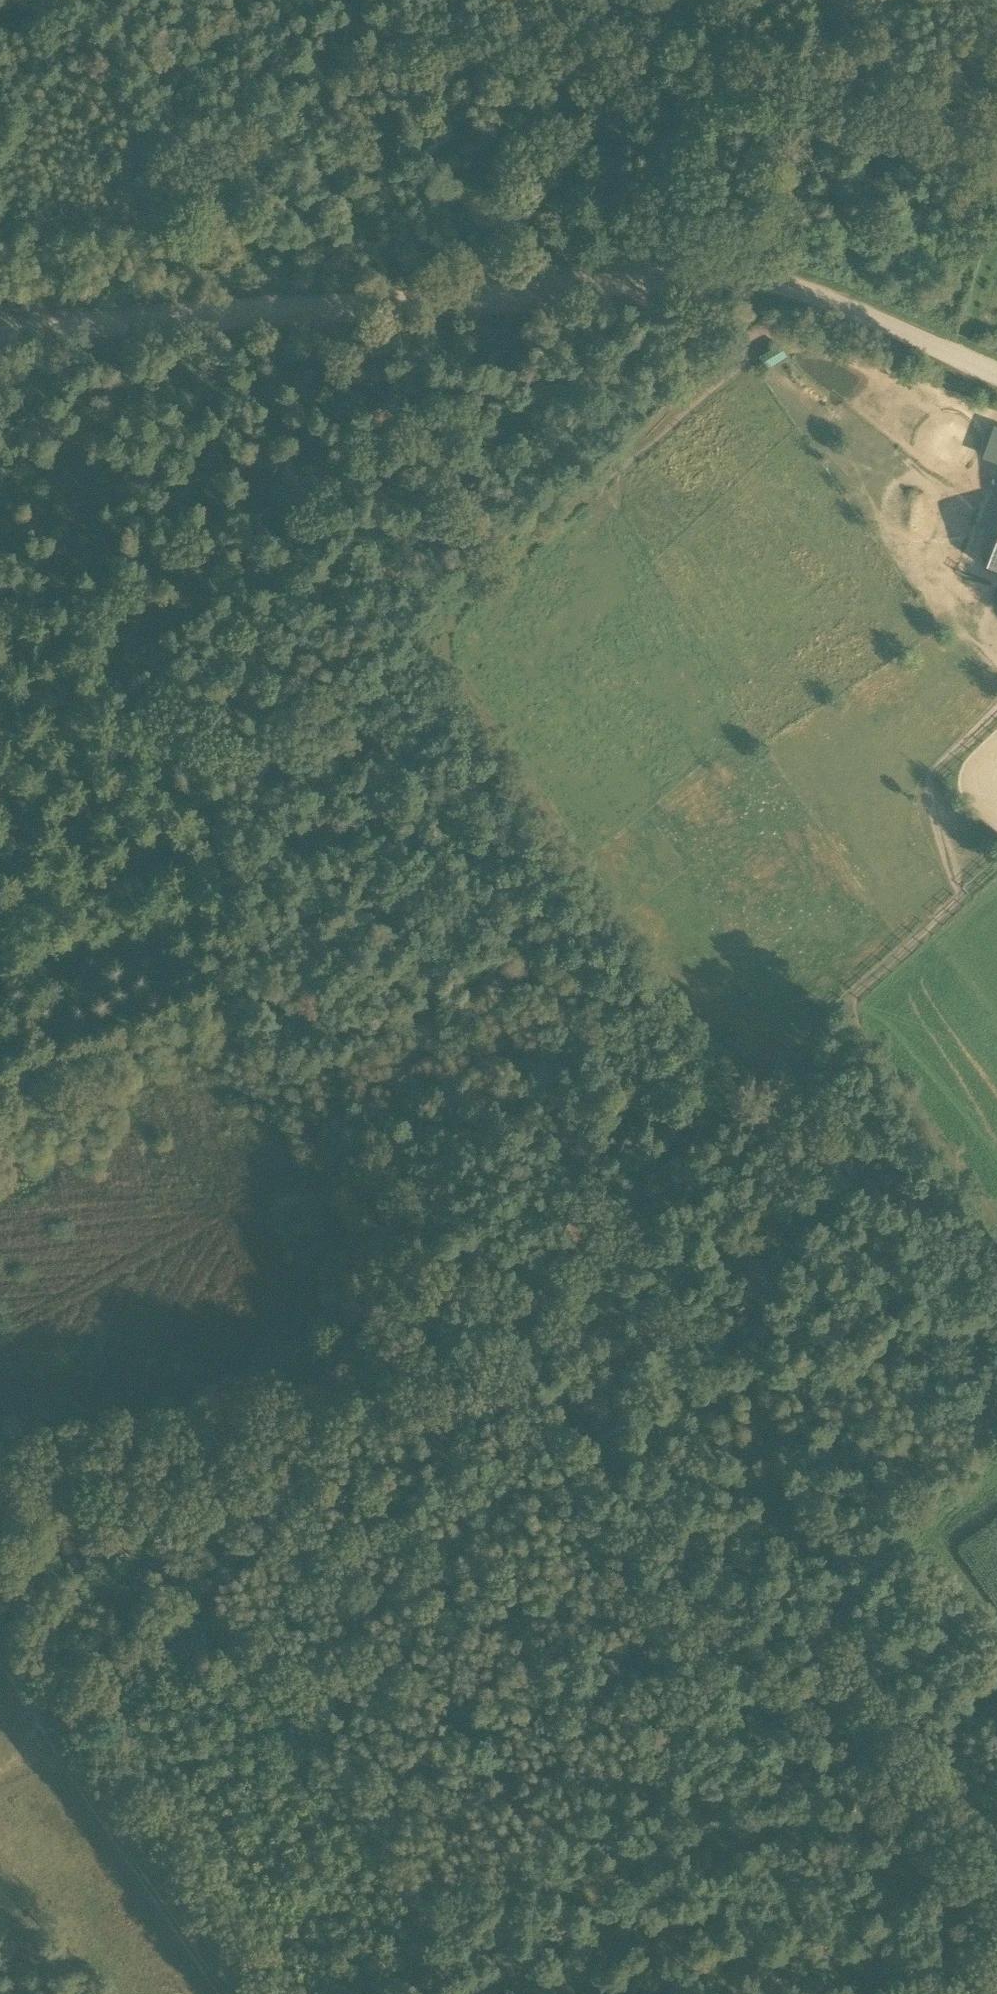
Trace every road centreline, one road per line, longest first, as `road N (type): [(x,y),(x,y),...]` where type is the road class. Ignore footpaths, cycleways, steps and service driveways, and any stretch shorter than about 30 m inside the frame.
road 1 (track): [(996,865),(185,1598)]
road 2 (track): [(0,321),(747,274),(685,111),(649,58)]
road 3 (track): [(618,1206),(789,1447),(819,1578),(808,1643),(815,1666),(996,1954)]
road 4 (track): [(703,0),(472,287)]
road 5 (track): [(51,1739),(224,1993)]
road 6 (residential): [(996,379),(747,274)]
road 7 (track): [(819,1578),(877,1567),(935,1536),(996,1481)]

